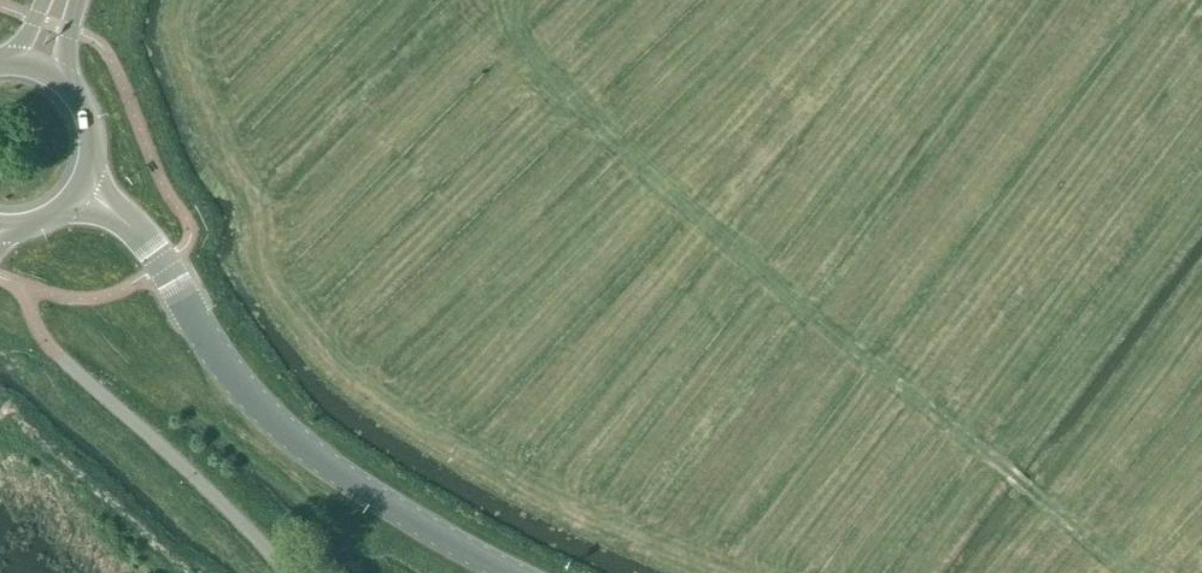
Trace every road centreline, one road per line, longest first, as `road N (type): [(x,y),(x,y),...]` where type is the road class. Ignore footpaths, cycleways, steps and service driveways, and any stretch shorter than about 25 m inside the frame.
road 1 (tertiary): [(512,572),(343,476),(273,420),(208,343),(162,264),(83,188)]
road 2 (primary): [(83,188),(94,134),(82,99),(55,73)]

